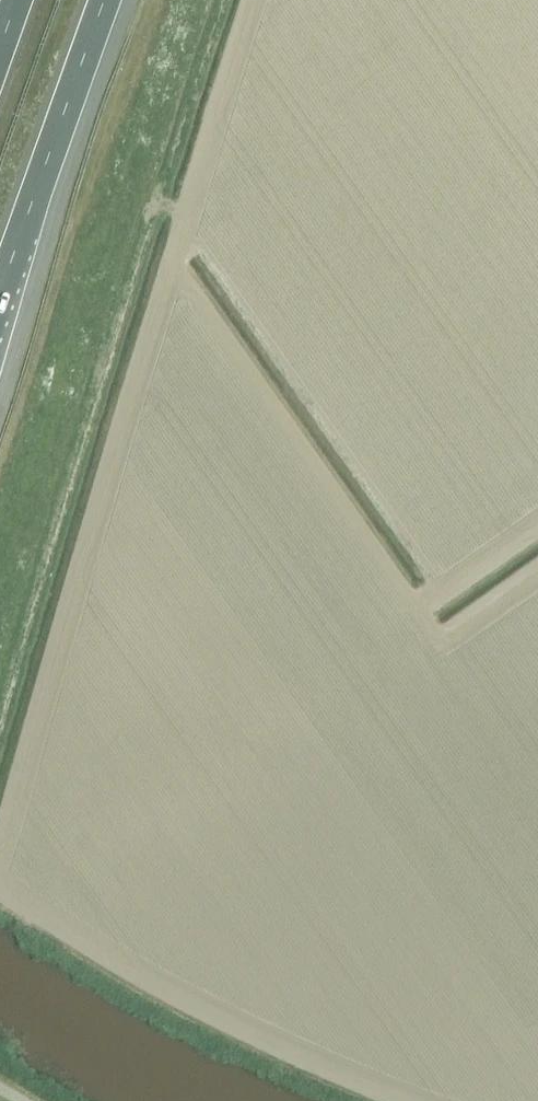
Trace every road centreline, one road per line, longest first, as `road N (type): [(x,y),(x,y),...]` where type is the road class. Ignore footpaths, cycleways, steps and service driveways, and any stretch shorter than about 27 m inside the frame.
road 1 (motorway): [(0,292),(104,0)]

